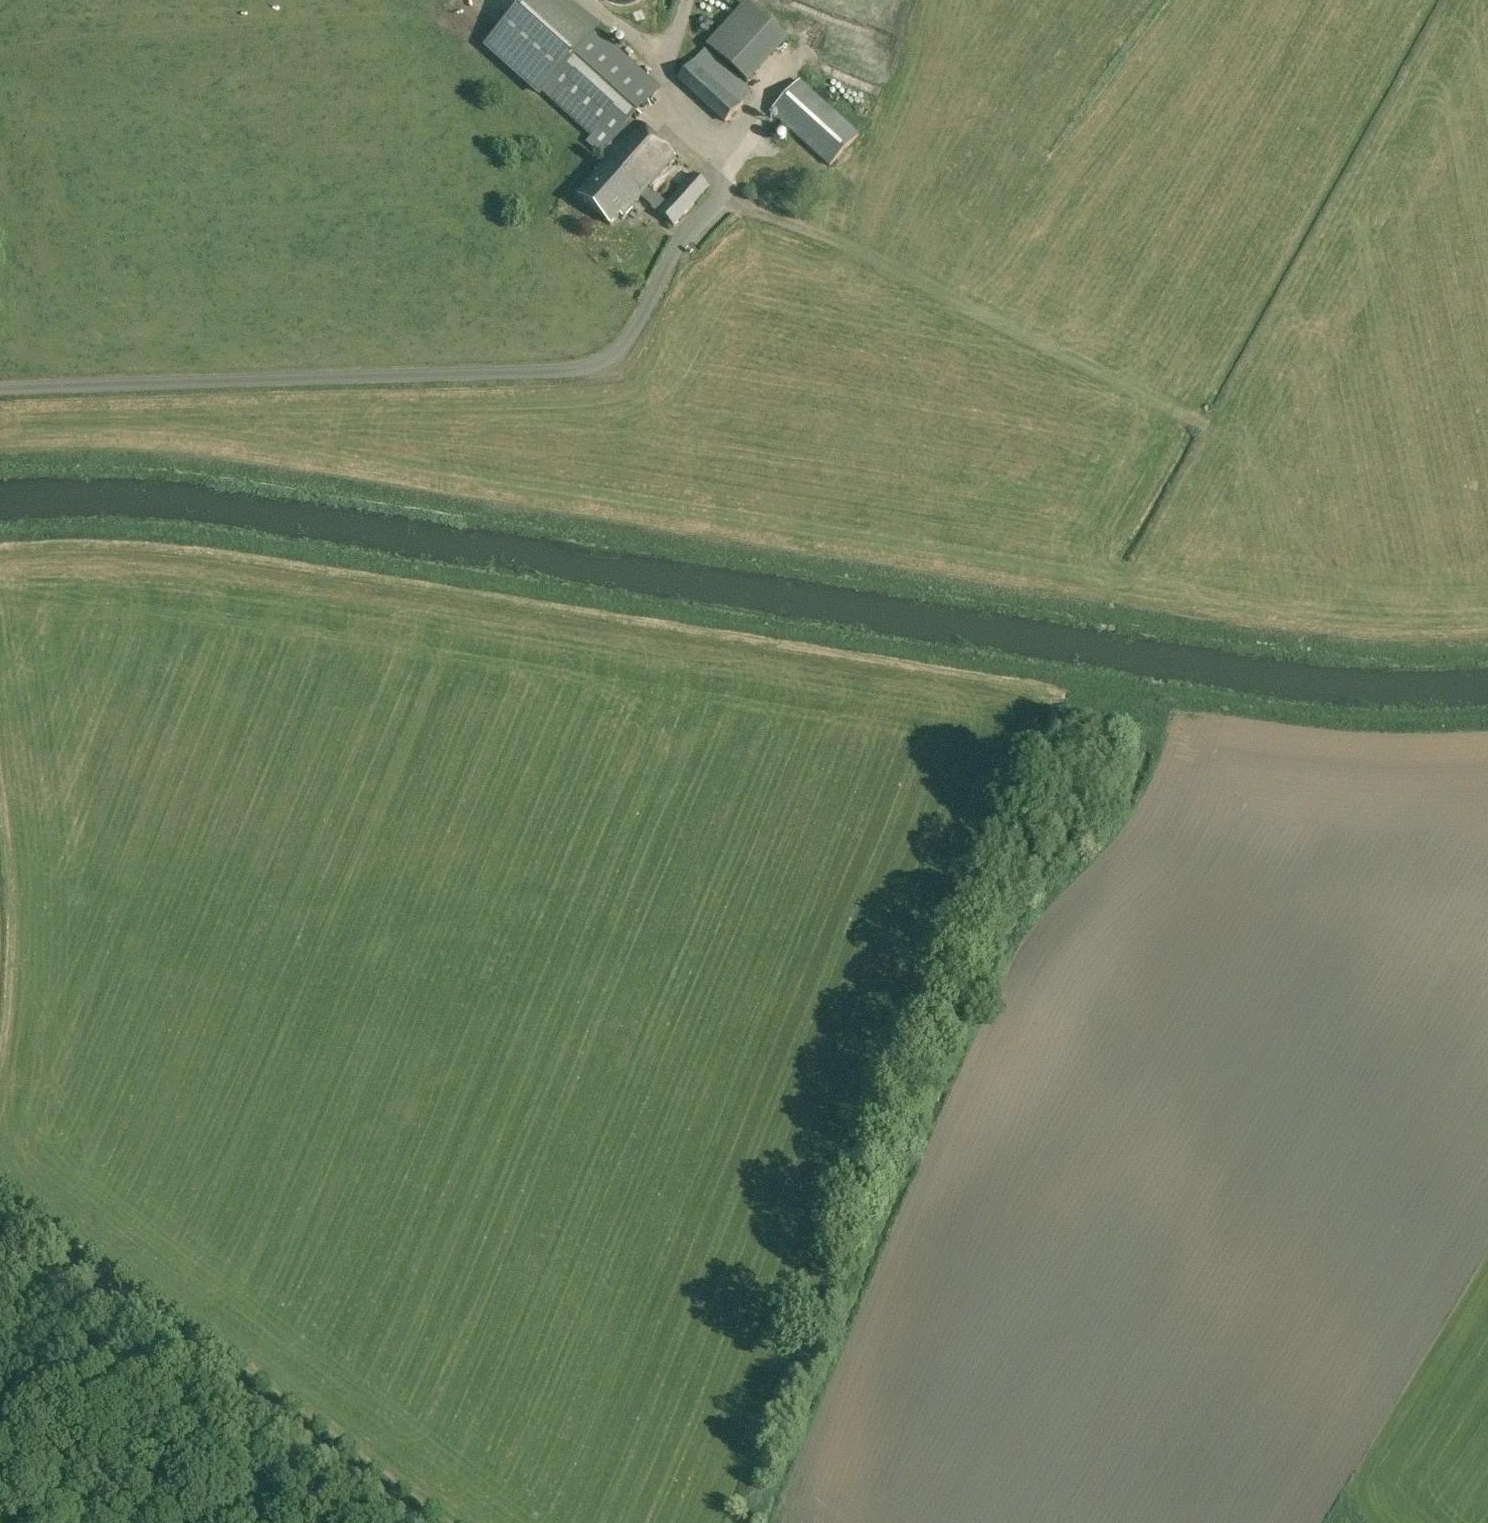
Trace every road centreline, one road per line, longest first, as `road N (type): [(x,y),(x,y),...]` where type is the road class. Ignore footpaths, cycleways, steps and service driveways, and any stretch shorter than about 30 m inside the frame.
road 1 (track): [(421,1522),(0,1209)]

